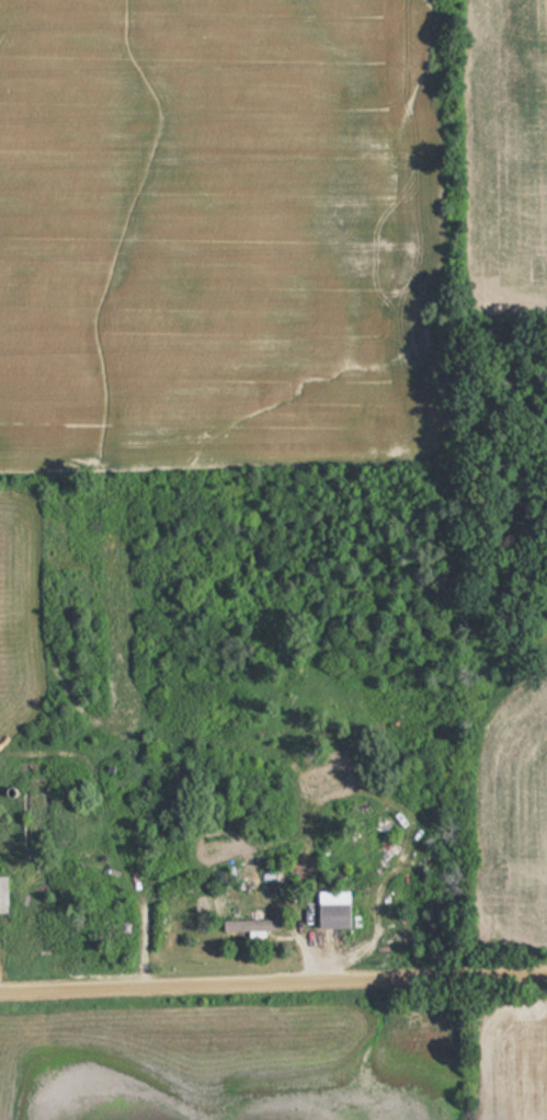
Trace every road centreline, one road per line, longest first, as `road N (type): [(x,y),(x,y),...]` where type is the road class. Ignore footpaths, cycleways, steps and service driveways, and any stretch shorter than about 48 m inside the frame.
road 1 (residential): [(0,999),(546,980)]

